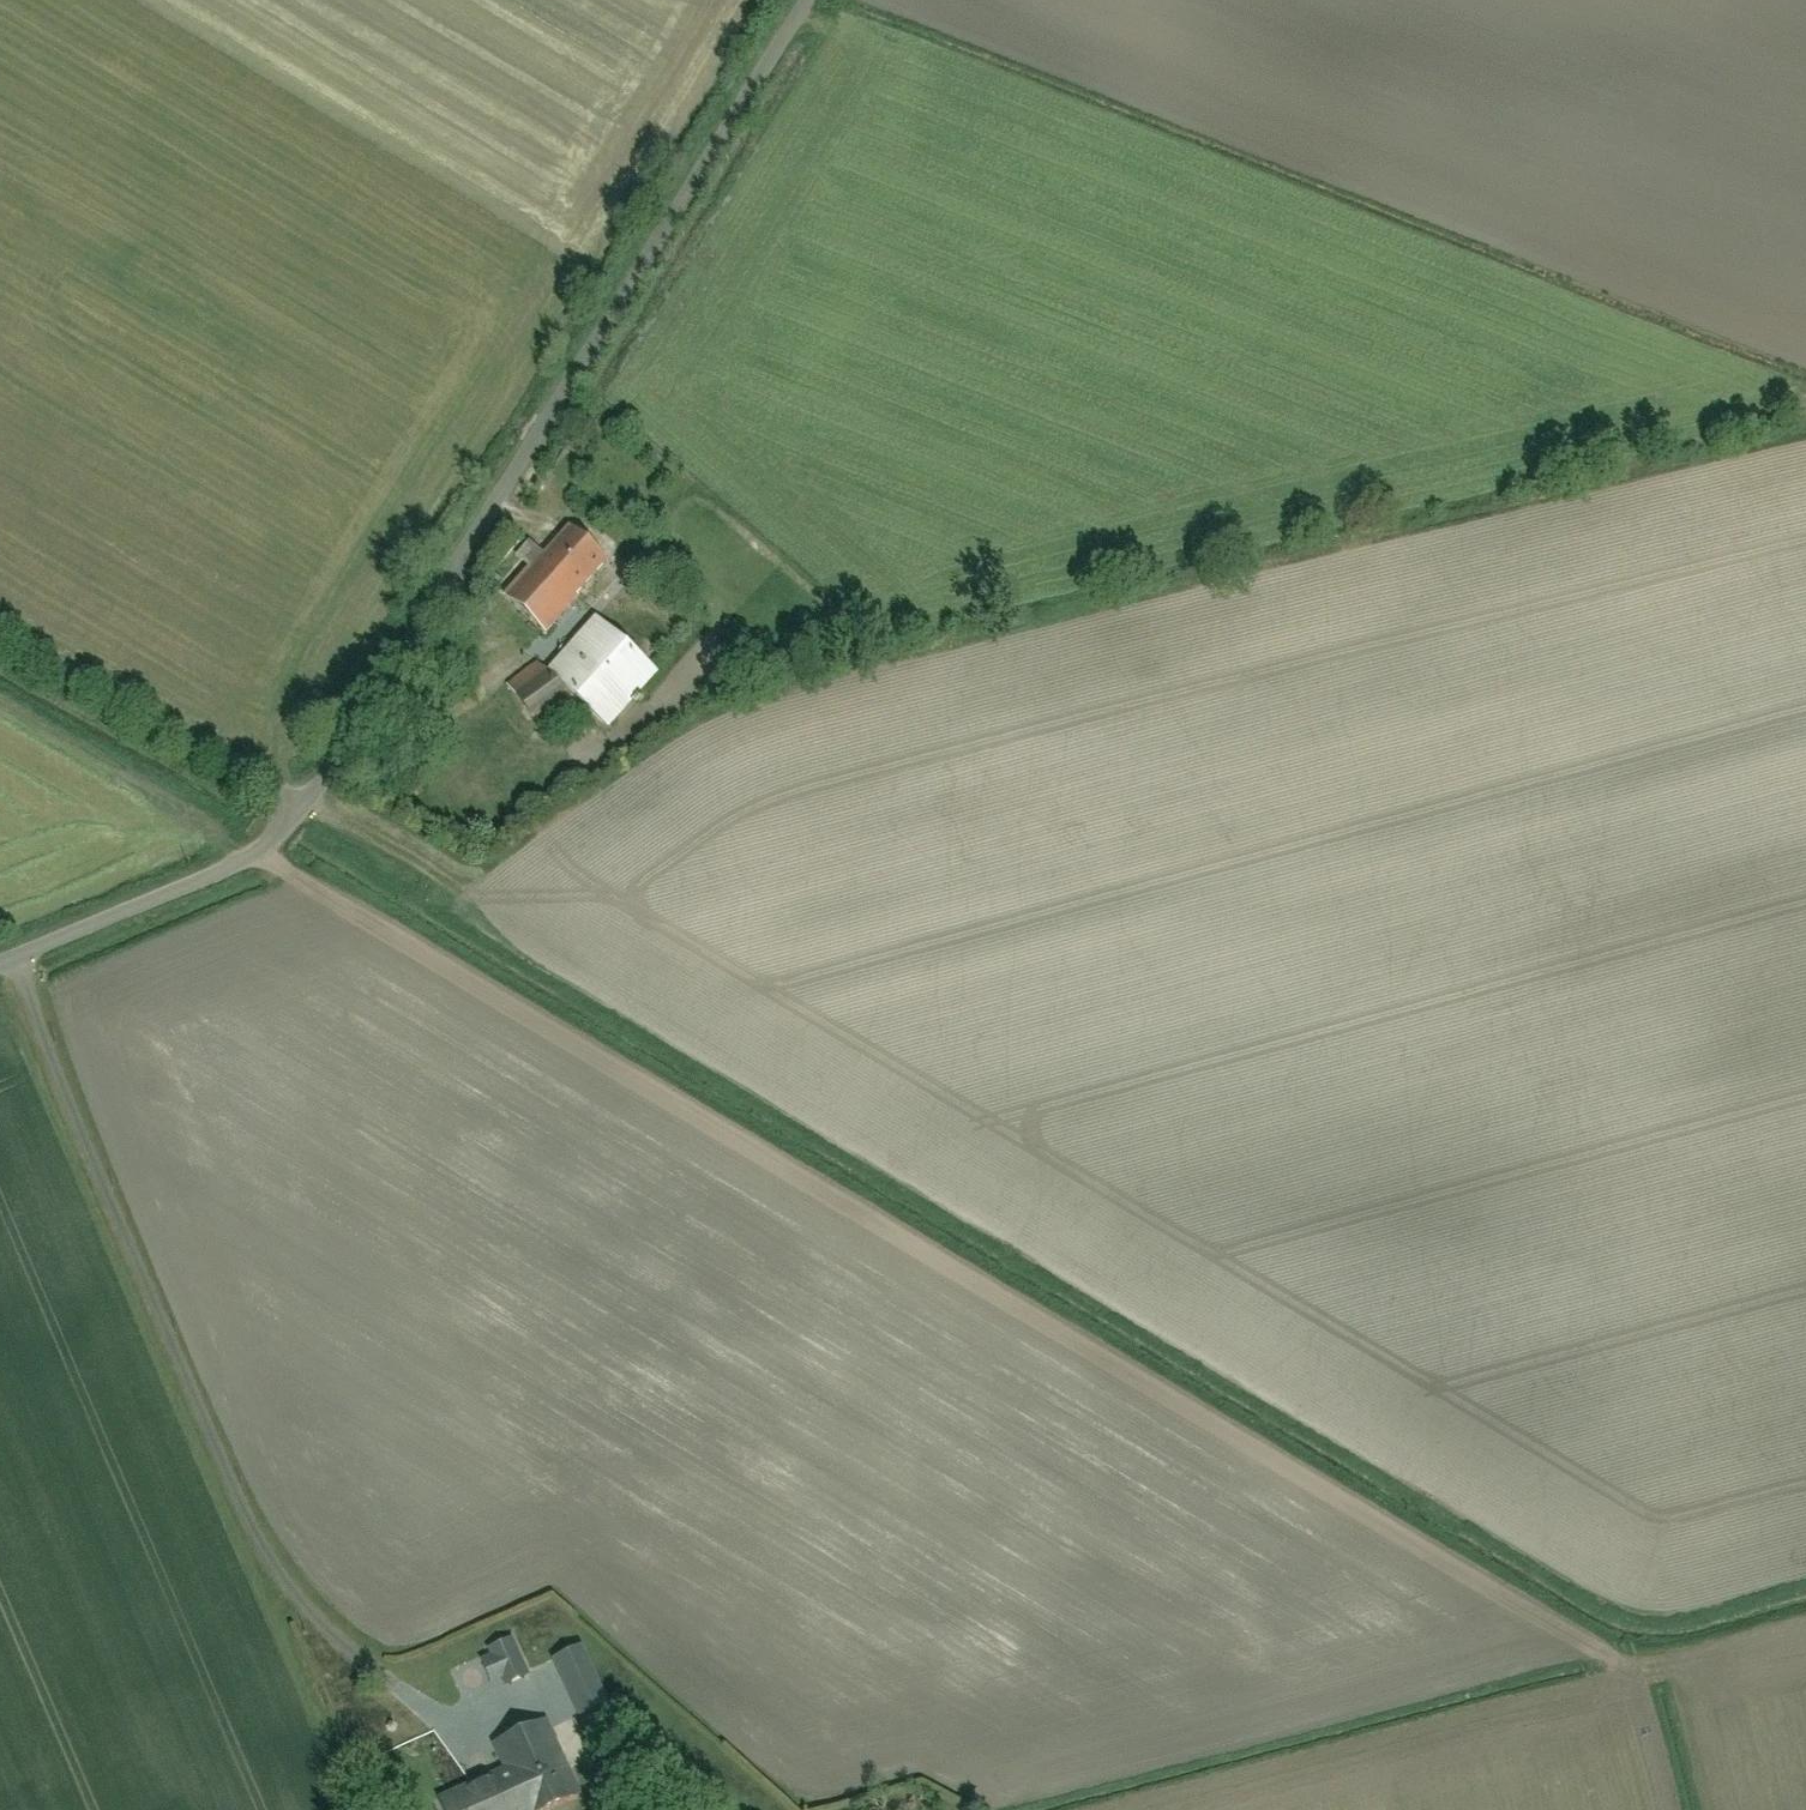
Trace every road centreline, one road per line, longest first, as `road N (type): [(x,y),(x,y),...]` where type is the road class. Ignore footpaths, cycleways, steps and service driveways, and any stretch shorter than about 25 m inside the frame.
road 1 (residential): [(801,0),(359,721),(281,824),(220,871),(0,960)]

